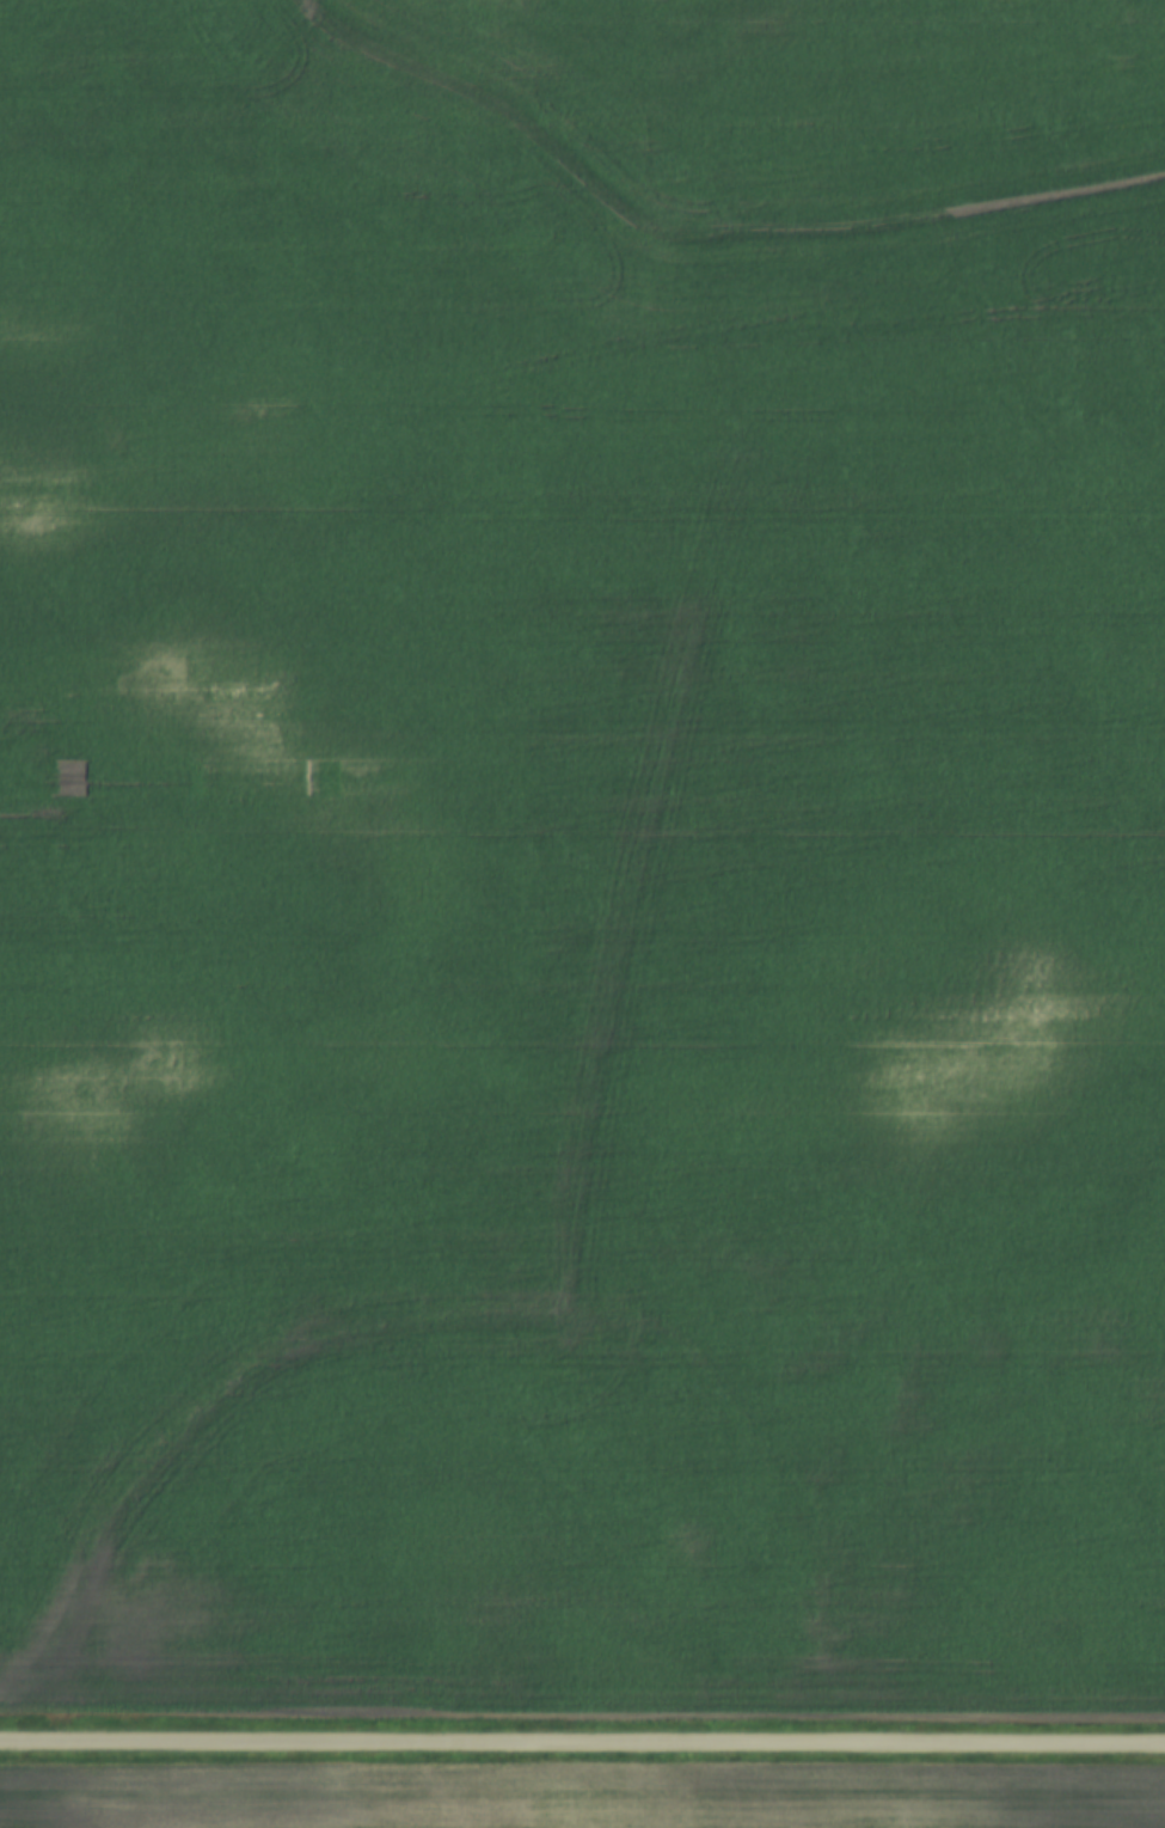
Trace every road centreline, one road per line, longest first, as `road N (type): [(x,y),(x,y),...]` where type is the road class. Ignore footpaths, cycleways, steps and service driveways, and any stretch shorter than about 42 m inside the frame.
road 1 (residential): [(0,1748),(1164,1749)]

